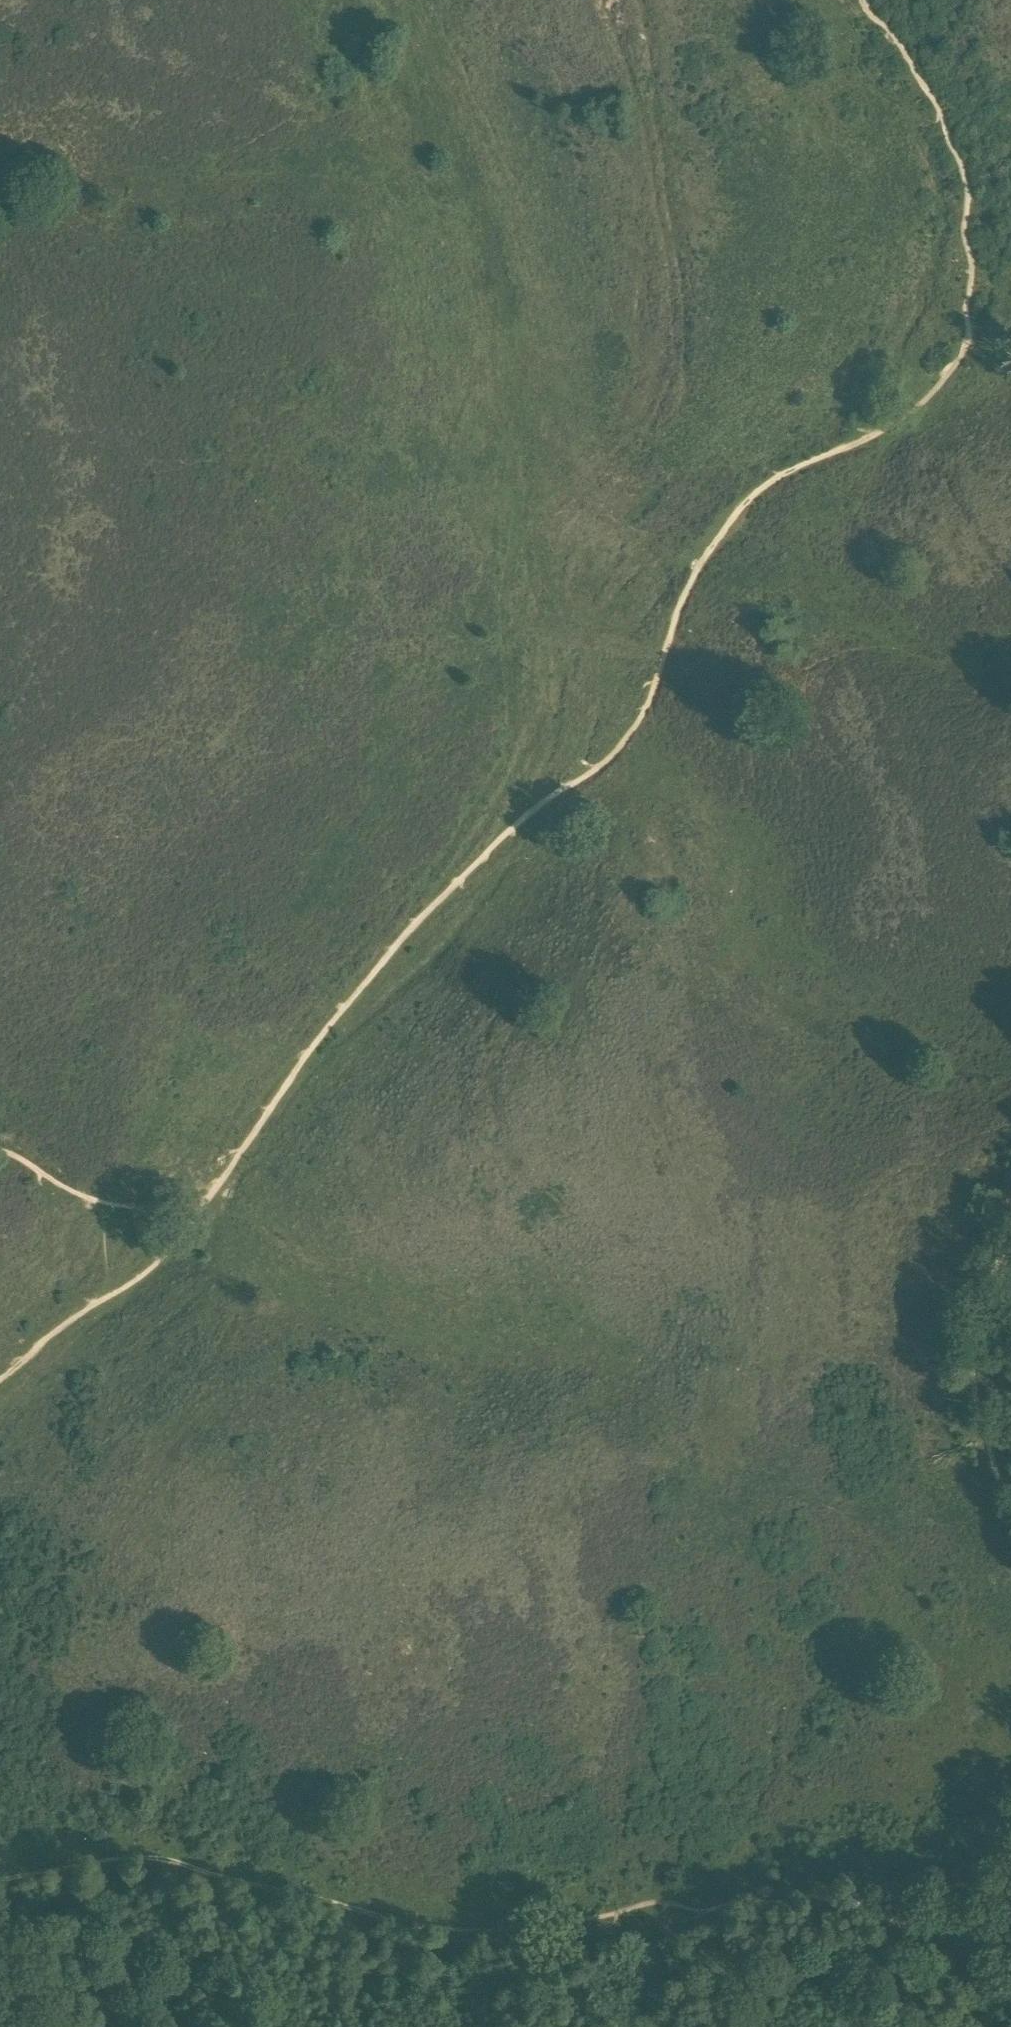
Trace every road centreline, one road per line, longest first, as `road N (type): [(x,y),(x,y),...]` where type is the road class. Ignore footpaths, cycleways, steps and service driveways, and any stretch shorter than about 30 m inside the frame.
road 1 (track): [(0,1883),(109,1859),(158,1859),(478,1934),(565,1923),(668,1925),(765,1892),(907,1881),(1010,1846)]

